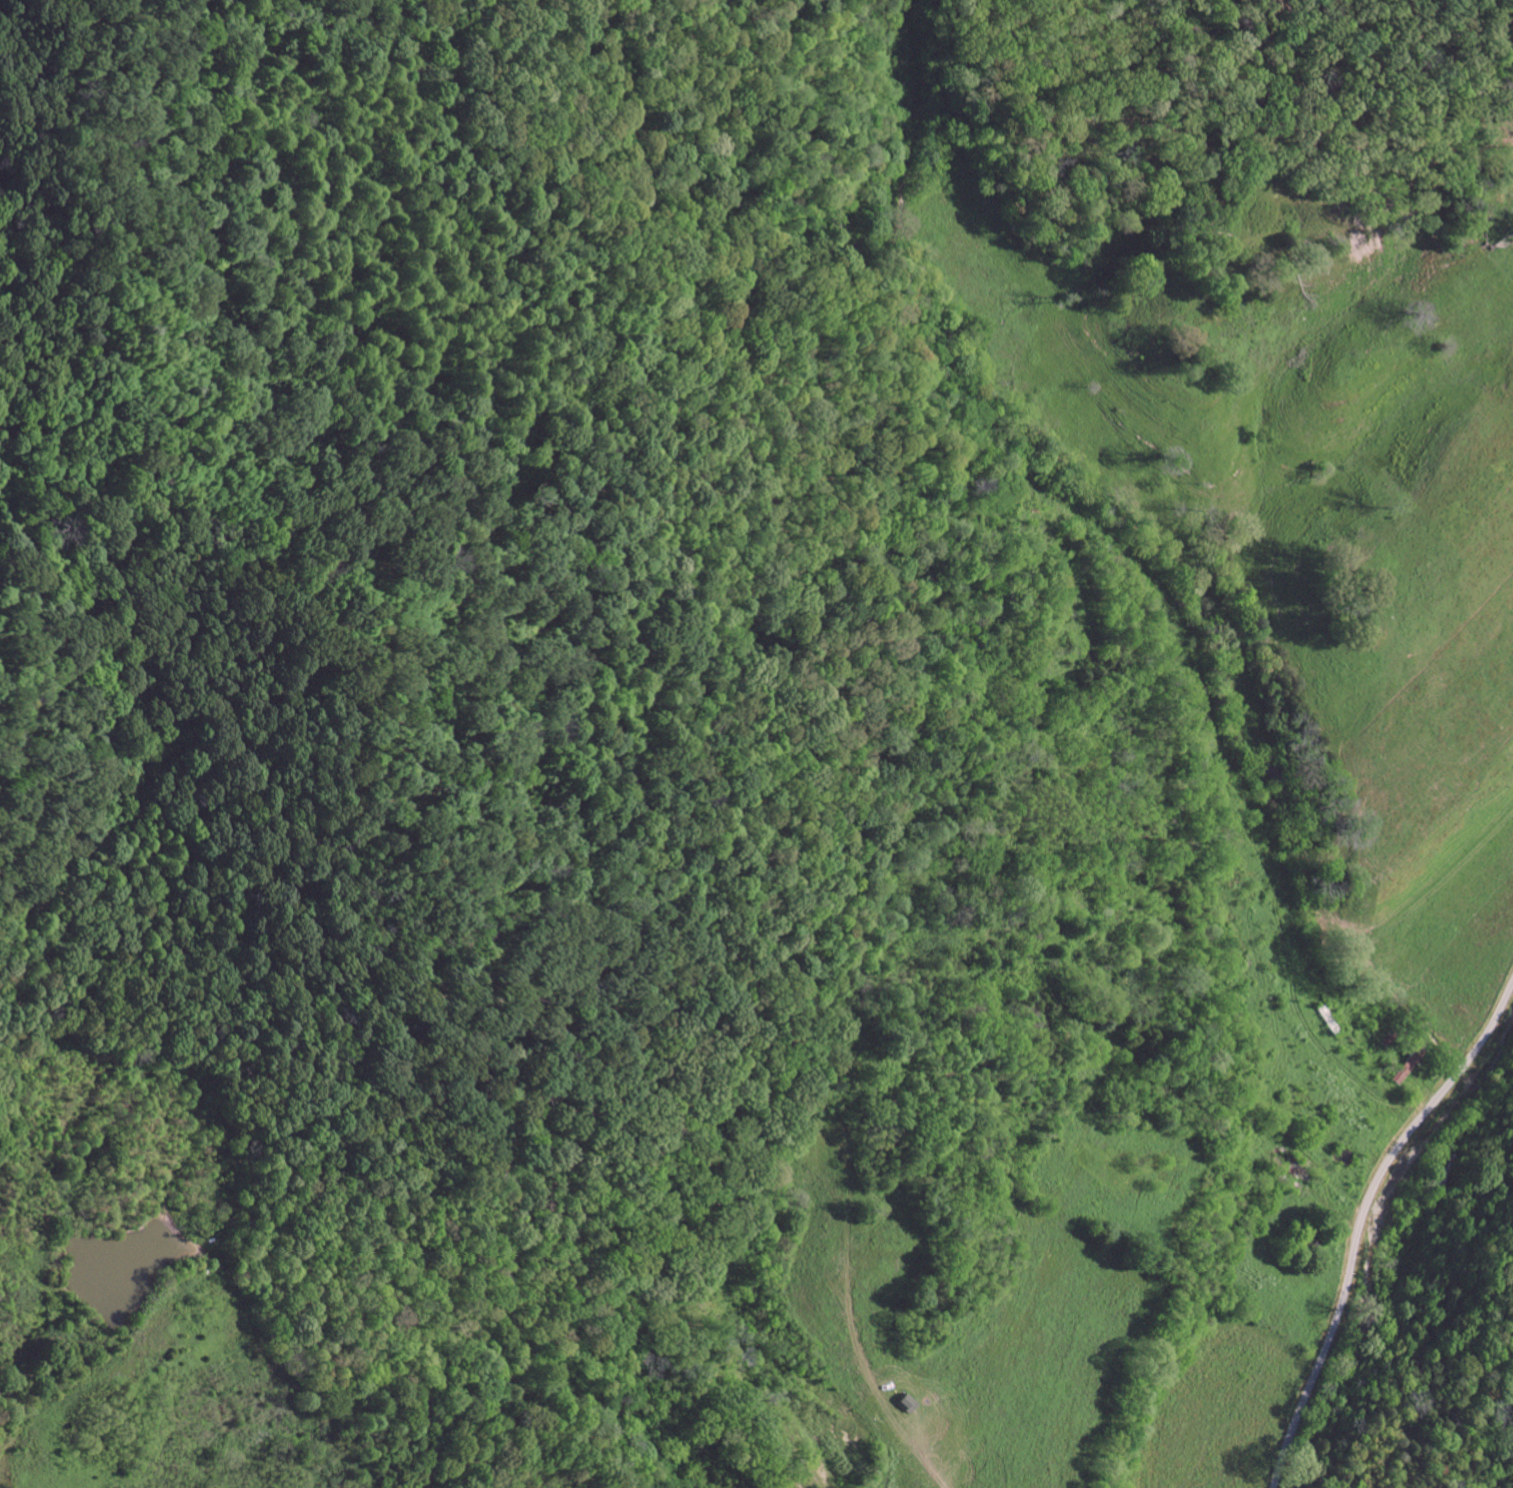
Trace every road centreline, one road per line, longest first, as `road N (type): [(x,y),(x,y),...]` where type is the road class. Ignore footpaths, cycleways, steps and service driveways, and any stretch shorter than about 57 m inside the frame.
road 1 (residential): [(1277,1487),(1339,1314),(1370,1194),(1399,1144),(1478,1048),(1512,982)]

